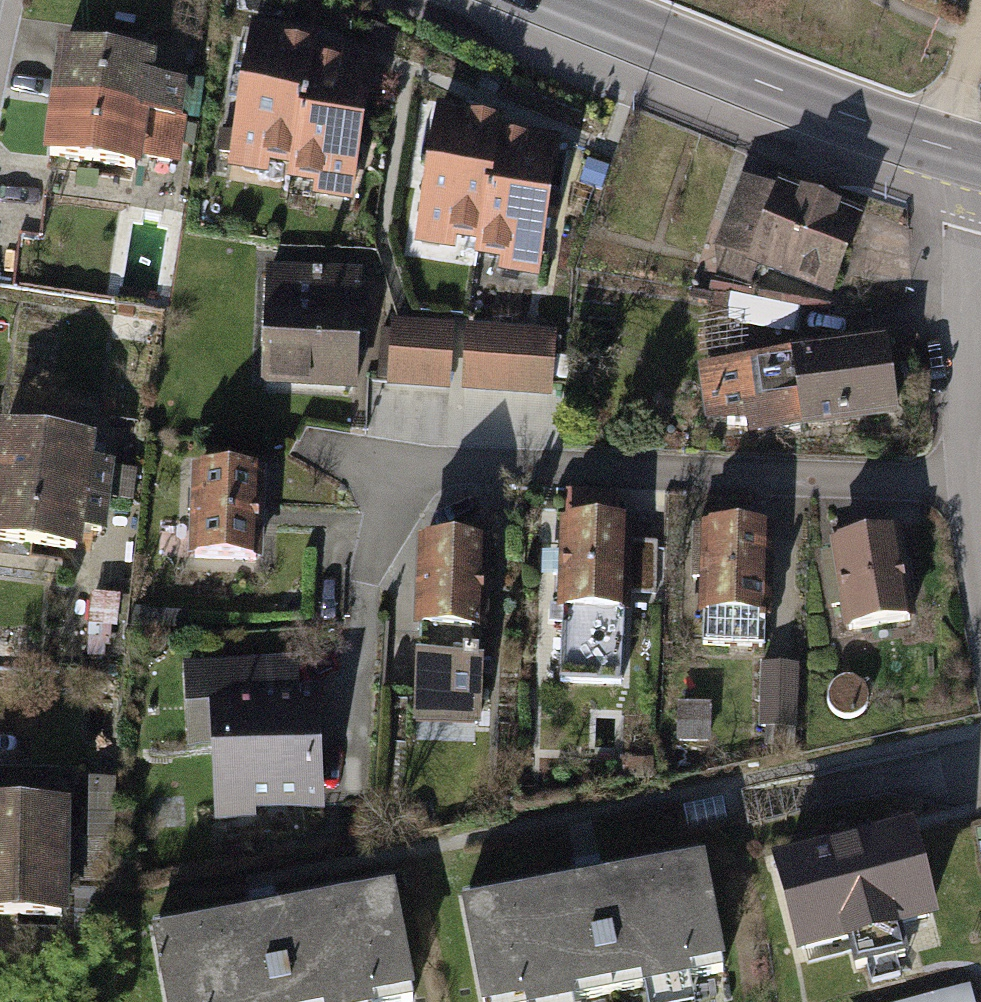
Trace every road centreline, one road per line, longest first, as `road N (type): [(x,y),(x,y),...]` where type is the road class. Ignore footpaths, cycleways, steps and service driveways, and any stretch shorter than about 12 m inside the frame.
road 1 (residential): [(972,483),(399,463),(312,442)]
road 2 (tertiary): [(554,0),(845,114),(980,158)]
road 3 (residential): [(980,299),(972,483)]

